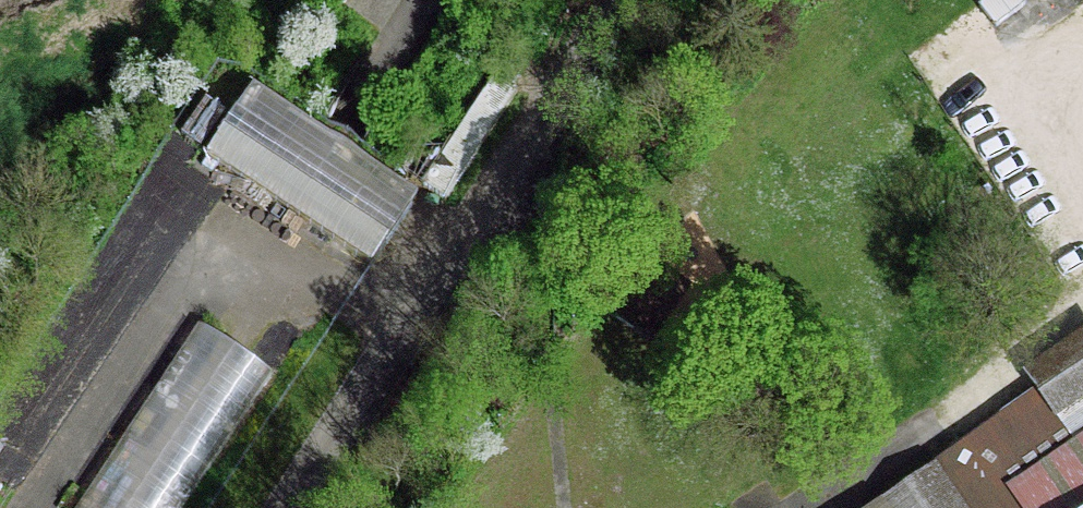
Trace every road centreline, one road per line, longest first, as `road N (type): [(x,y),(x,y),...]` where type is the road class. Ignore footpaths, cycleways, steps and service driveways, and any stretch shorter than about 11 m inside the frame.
road 1 (unclassified): [(624,0),(286,507)]

